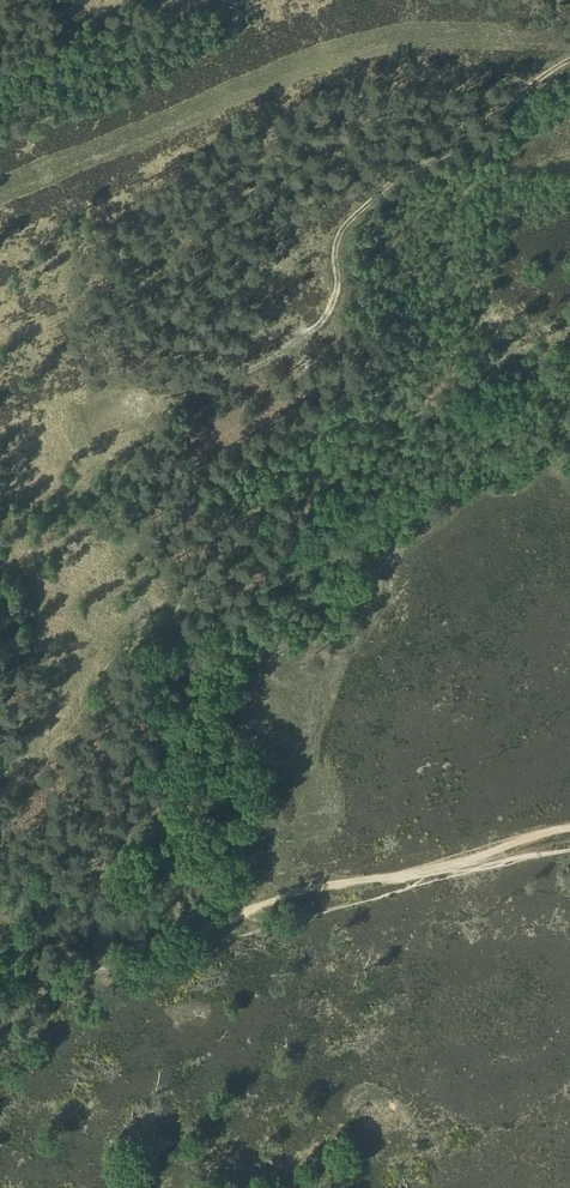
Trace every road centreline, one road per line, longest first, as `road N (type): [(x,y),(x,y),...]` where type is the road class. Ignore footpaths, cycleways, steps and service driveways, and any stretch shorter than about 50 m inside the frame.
road 1 (track): [(0,971),(130,971),(266,906),(569,834)]
road 2 (track): [(569,64),(501,130),(405,187),(343,248),(350,293),(342,329),(355,377),(294,427)]

